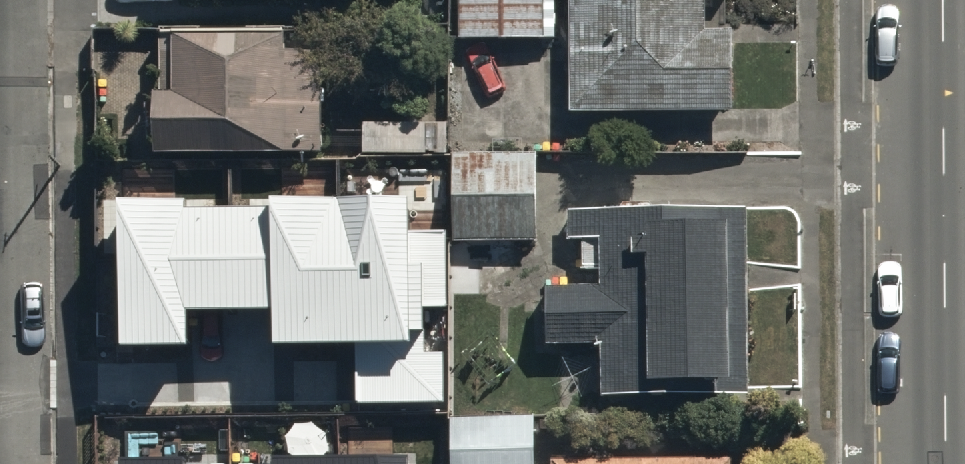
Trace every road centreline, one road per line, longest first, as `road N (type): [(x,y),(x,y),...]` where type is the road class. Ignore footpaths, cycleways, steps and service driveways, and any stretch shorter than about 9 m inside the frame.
road 1 (tertiary): [(941,0),(944,463)]

